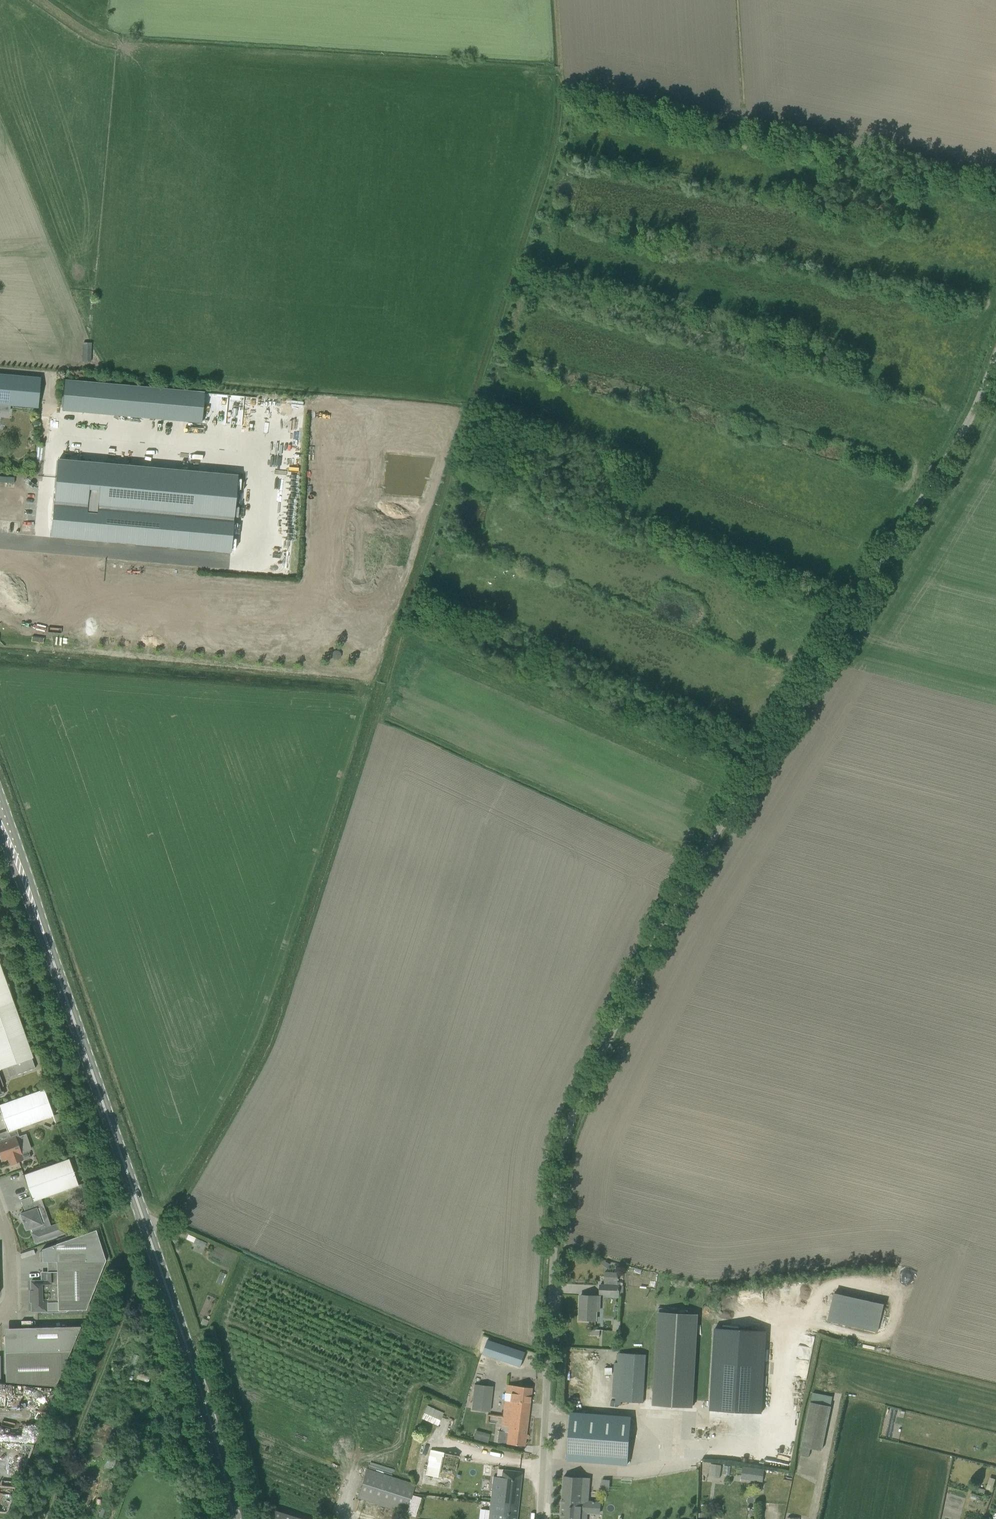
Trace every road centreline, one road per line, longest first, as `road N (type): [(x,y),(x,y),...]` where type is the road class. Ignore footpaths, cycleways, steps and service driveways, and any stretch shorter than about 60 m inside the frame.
road 1 (unclassified): [(540,1518),(555,1219),(561,1151),(577,1109),(668,919),(900,546),(995,357)]
road 2 (primary): [(232,1518),(188,1348),(0,816)]

